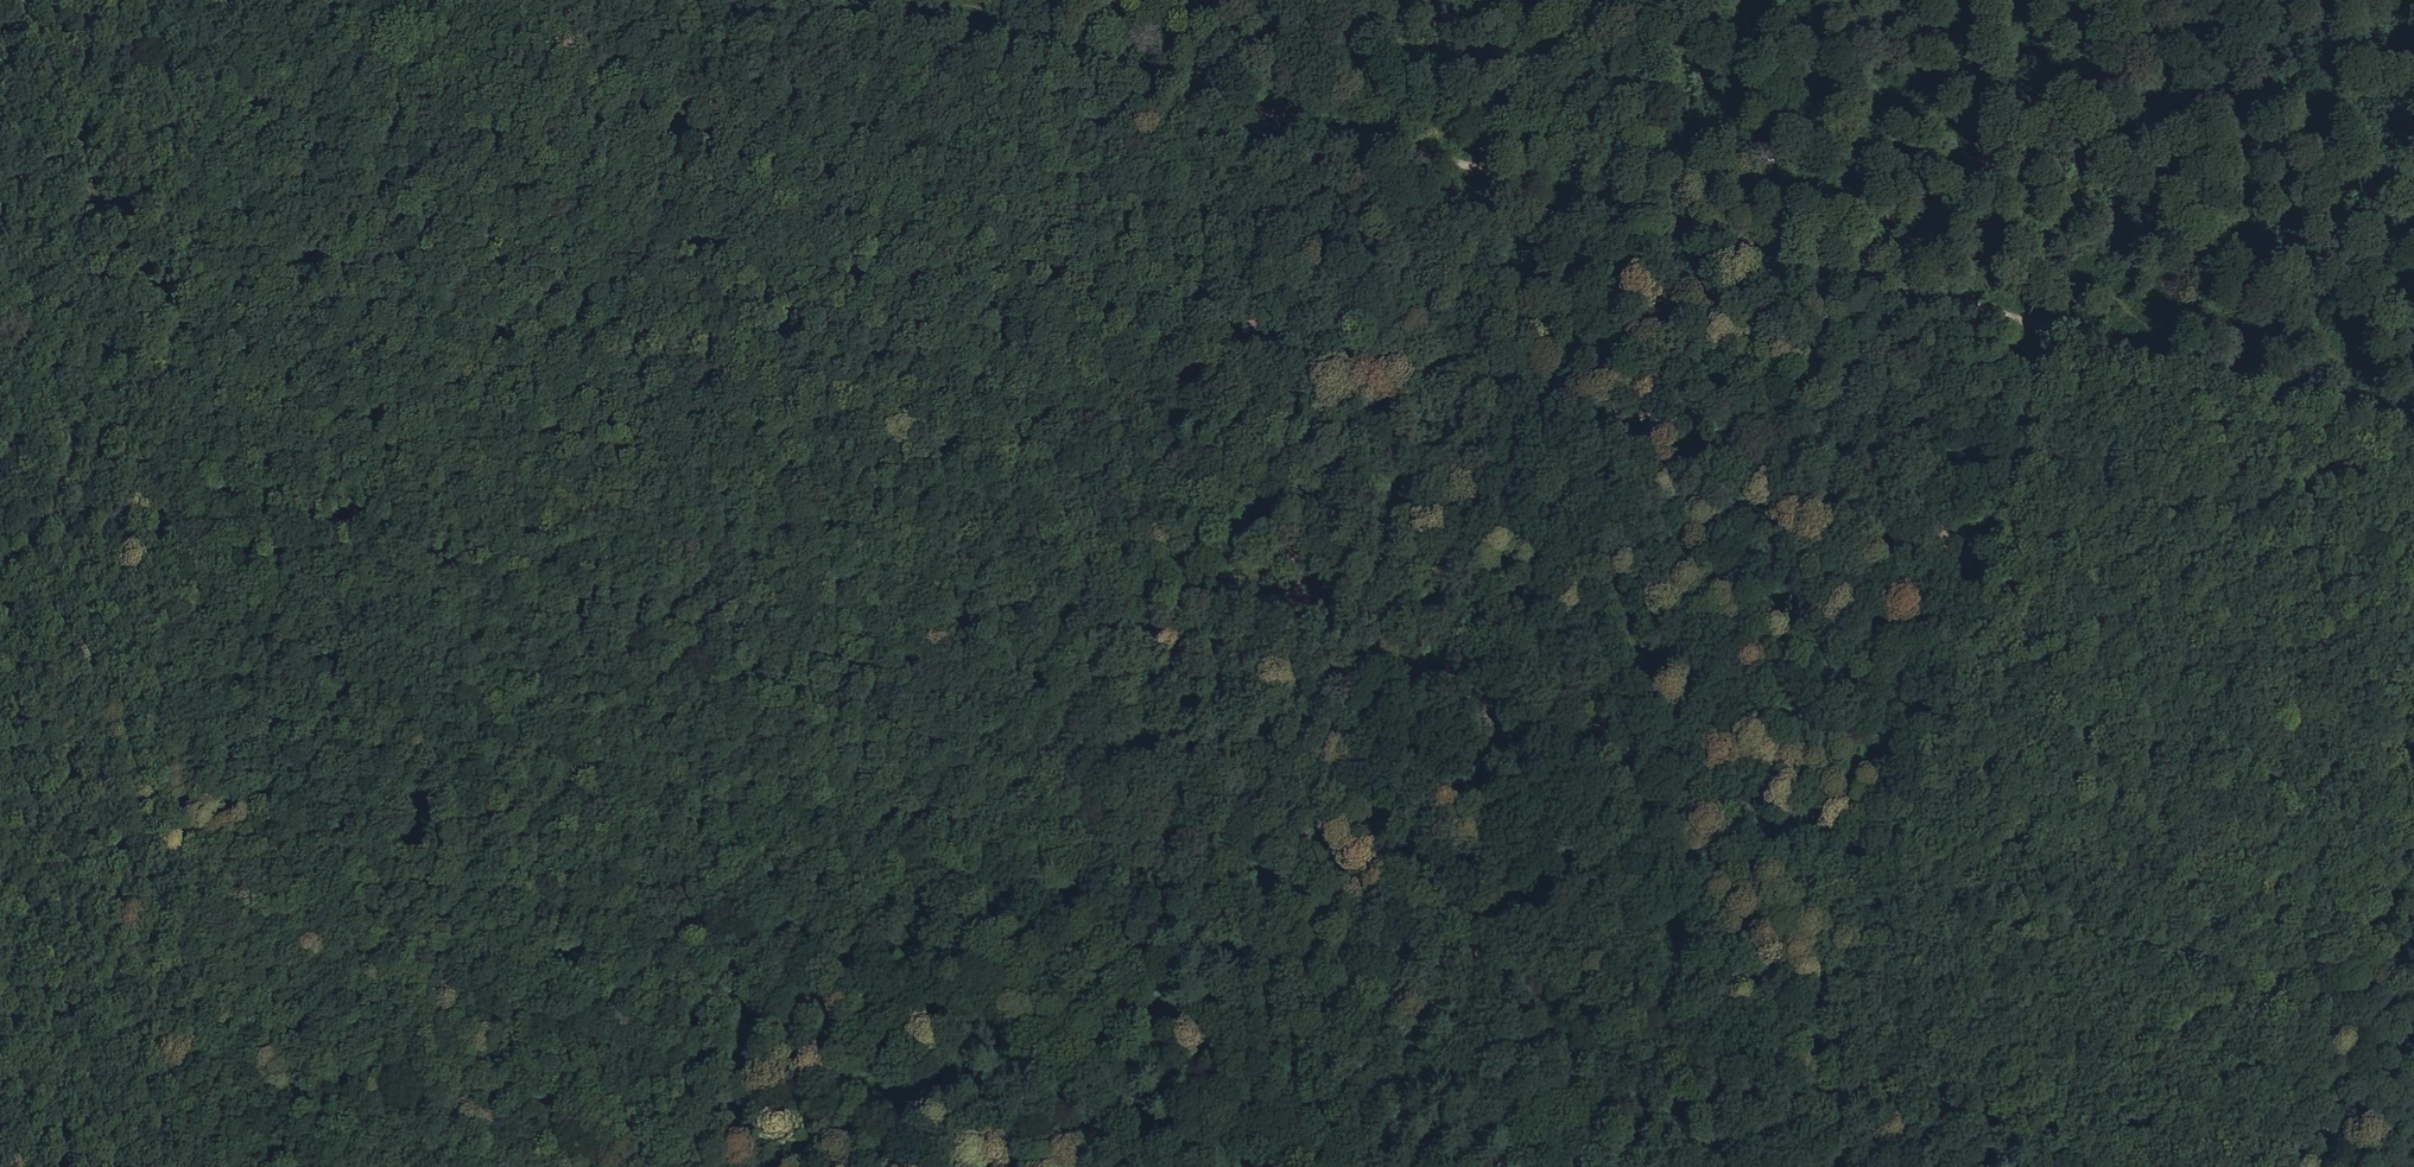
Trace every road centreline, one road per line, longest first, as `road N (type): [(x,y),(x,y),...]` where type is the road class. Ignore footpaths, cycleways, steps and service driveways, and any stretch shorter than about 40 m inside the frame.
road 1 (track): [(2182,1166),(0,610)]
road 2 (track): [(856,0),(2413,428)]

